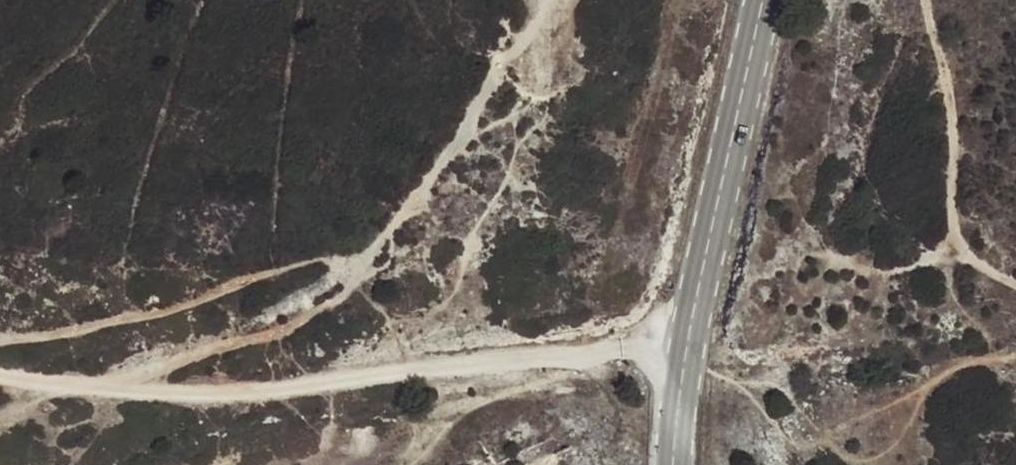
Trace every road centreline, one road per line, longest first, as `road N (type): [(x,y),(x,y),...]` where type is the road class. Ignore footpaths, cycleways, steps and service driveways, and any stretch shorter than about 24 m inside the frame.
road 1 (track): [(688,344),(324,385),(173,393),(0,373)]
road 2 (track): [(106,385),(181,349),(312,310),(335,294),(448,148),(545,0)]
road 3 (tertiary): [(762,0),(688,344),(671,464)]
road 4 (track): [(1015,280),(961,243),(949,193),(945,76),(928,0)]

